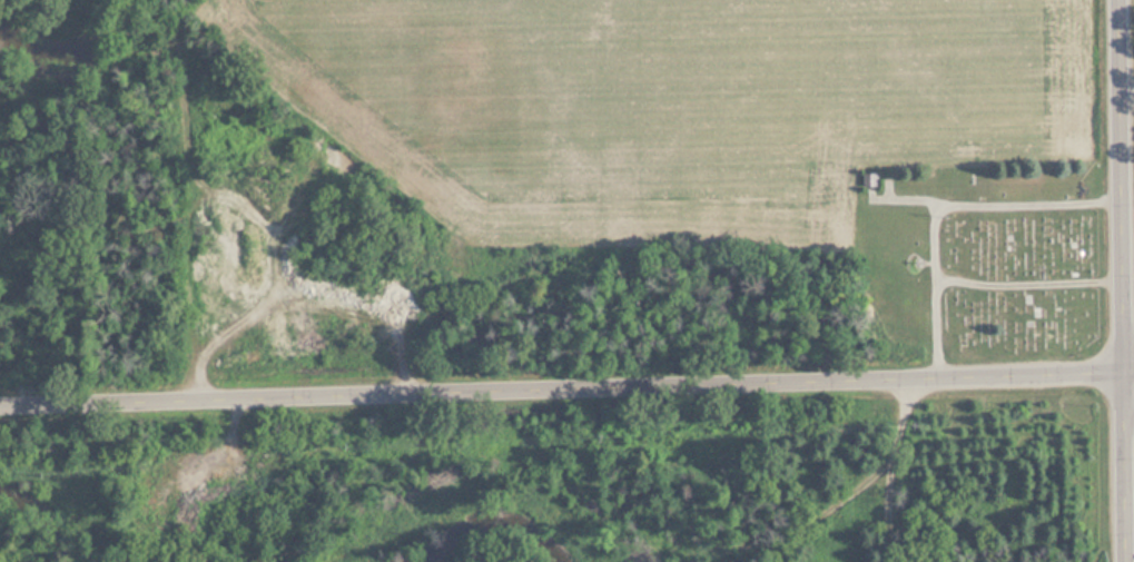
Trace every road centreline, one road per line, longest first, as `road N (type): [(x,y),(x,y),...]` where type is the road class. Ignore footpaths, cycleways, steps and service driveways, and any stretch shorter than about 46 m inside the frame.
road 1 (residential): [(0,400),(1122,372)]
road 2 (secondary): [(1128,561),(1117,0)]
road 3 (track): [(191,0),(168,27),(186,168),(266,205),(282,276),(199,348),(203,394)]
road 4 (track): [(282,276),(375,303),(391,316),(410,388)]

